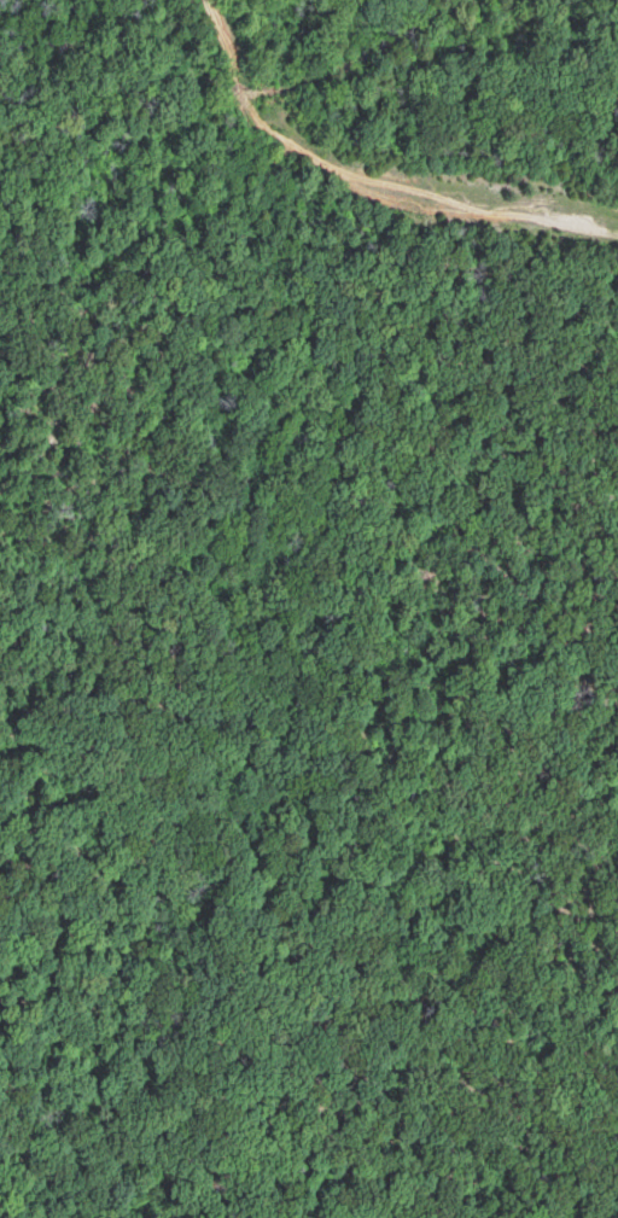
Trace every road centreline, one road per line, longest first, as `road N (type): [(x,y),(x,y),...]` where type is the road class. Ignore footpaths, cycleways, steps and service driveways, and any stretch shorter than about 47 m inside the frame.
road 1 (residential): [(617,225),(367,192),(301,165),(247,88),(213,0)]

